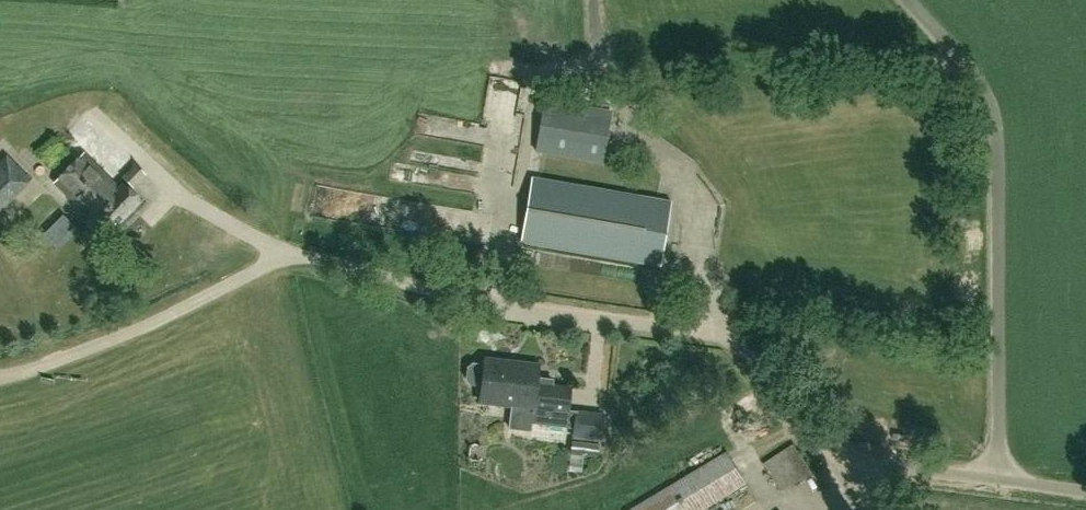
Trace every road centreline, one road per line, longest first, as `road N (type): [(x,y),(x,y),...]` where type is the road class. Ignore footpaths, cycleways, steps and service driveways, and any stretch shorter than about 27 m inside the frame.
road 1 (unclassified): [(1085,491),(829,458)]

